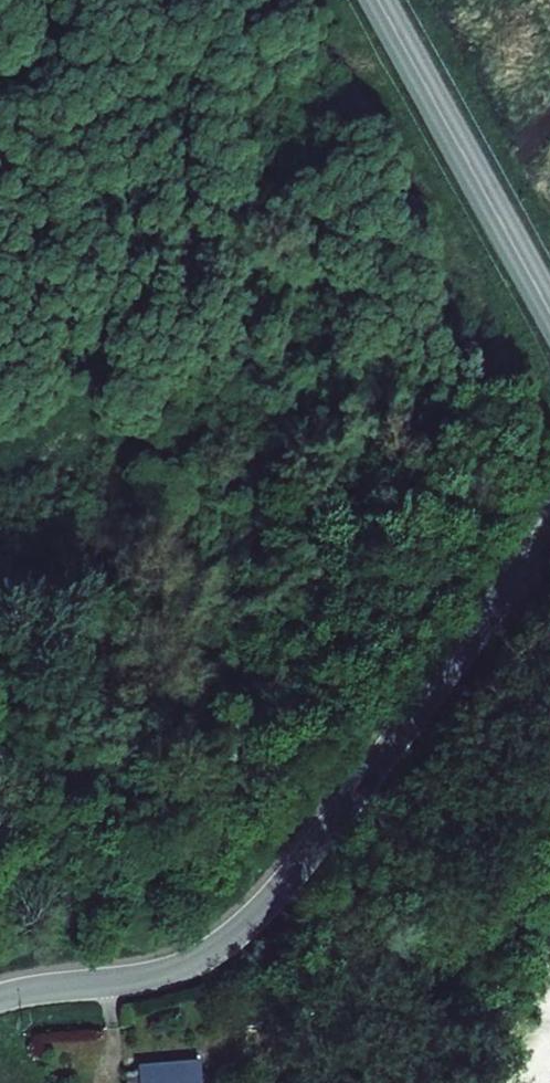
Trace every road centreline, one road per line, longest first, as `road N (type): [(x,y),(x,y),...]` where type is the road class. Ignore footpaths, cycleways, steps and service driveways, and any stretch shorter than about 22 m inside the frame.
road 1 (tertiary): [(0,995),(168,970),(230,936),(266,902),(549,545)]
road 2 (secondary): [(375,0),(549,315)]

